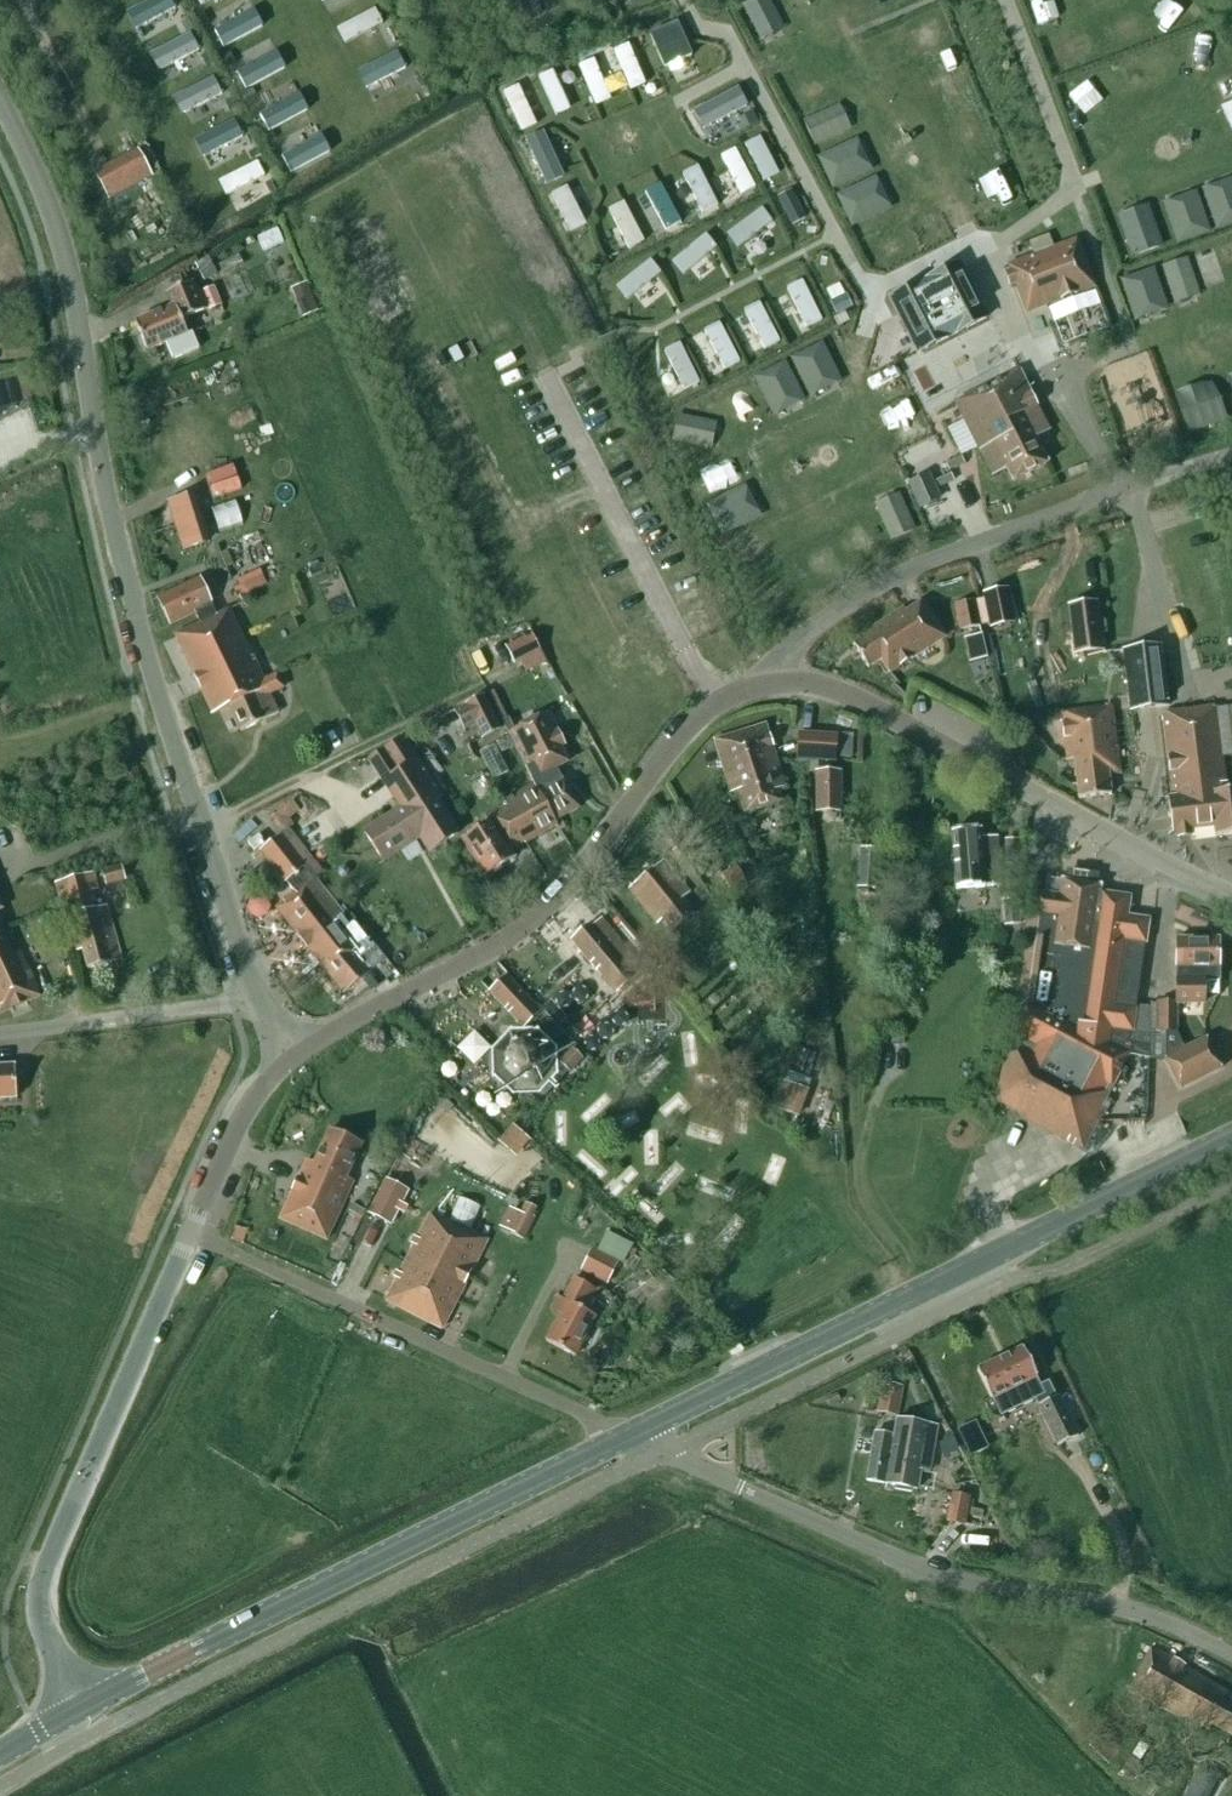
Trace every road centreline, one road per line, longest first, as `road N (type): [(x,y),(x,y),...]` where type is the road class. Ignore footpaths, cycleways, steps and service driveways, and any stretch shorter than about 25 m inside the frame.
road 1 (unclassified): [(254,996),(132,602),(54,220),(0,101)]
road 2 (residential): [(75,1712),(39,1617),(42,1578),(235,1130),(290,1061)]
road 3 (tertiary): [(632,1435),(1231,1135)]
road 4 (unclassified): [(632,1435),(928,1572),(1136,1612),(1231,1658)]
road 5 (residential): [(773,686),(728,697),(689,725),(574,880),(518,931),(290,1061)]
road 6 (tertiary): [(75,1712),(632,1435)]
road 7 (residential): [(773,686),(784,651),(891,584),(1231,454)]
road 8 (residential): [(1231,897),(863,703),(825,689),(773,686)]
road 9 (residential): [(254,996),(214,1008),(0,1034)]

